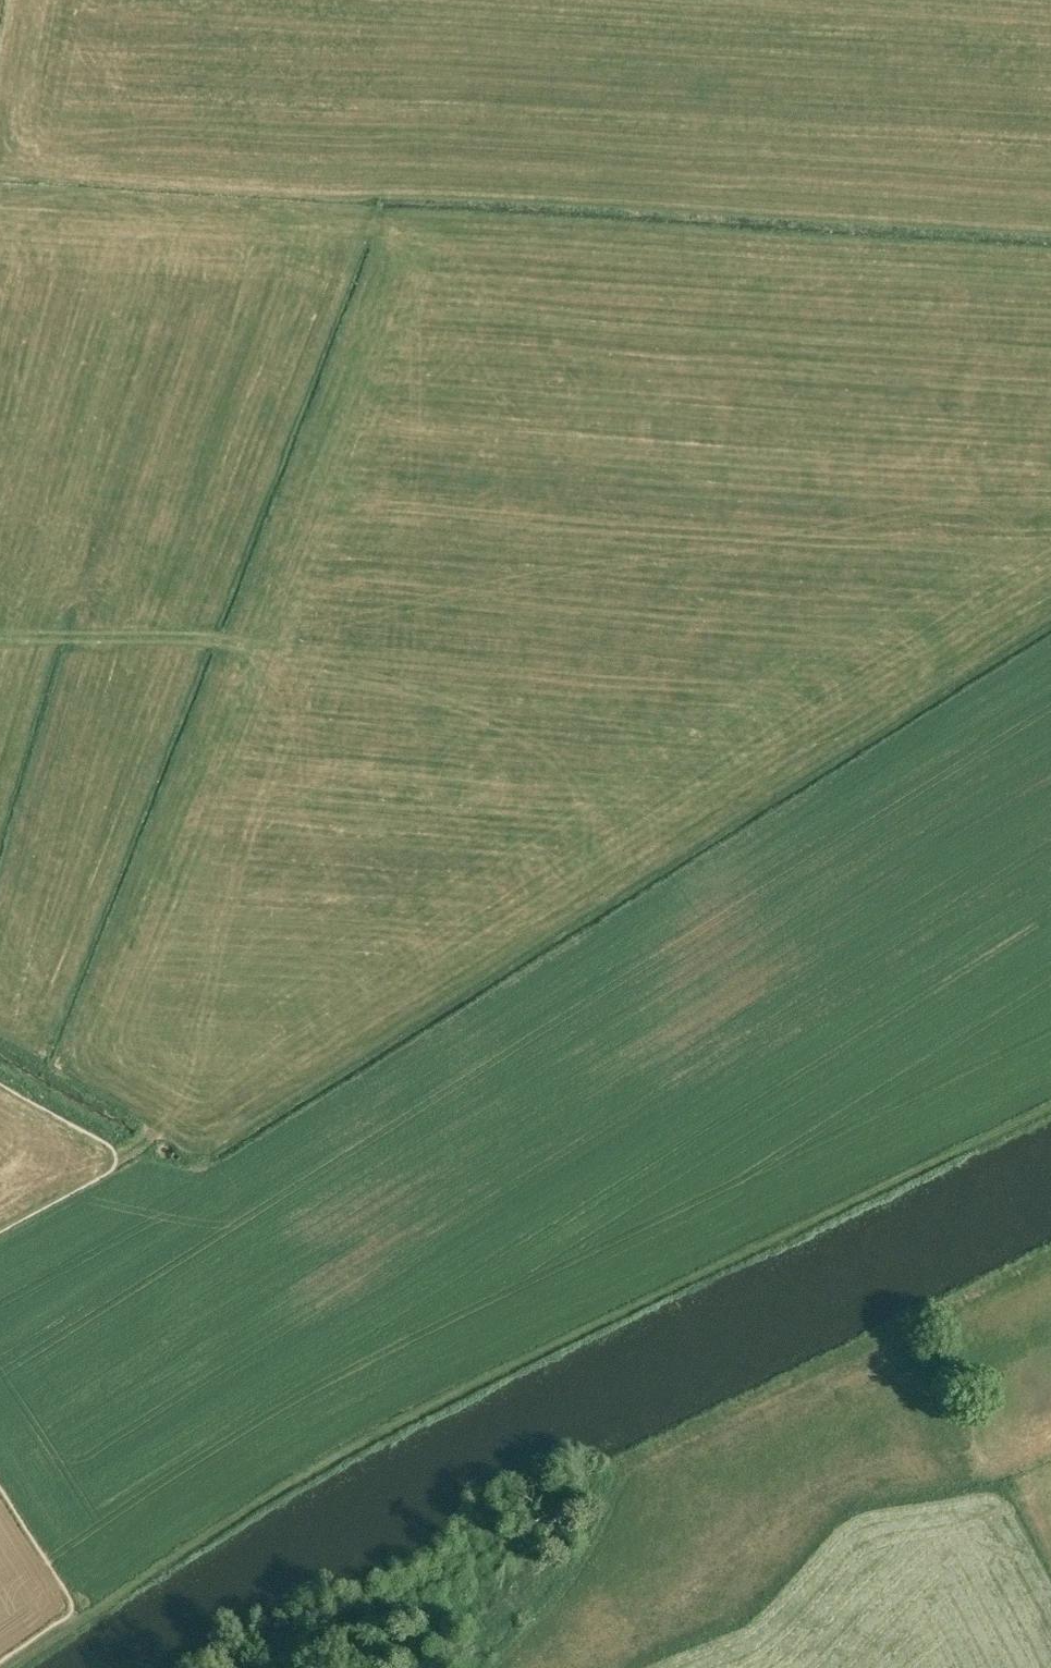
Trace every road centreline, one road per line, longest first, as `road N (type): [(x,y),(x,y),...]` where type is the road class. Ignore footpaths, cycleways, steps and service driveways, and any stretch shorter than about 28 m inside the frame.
road 1 (track): [(0,637),(187,634)]

